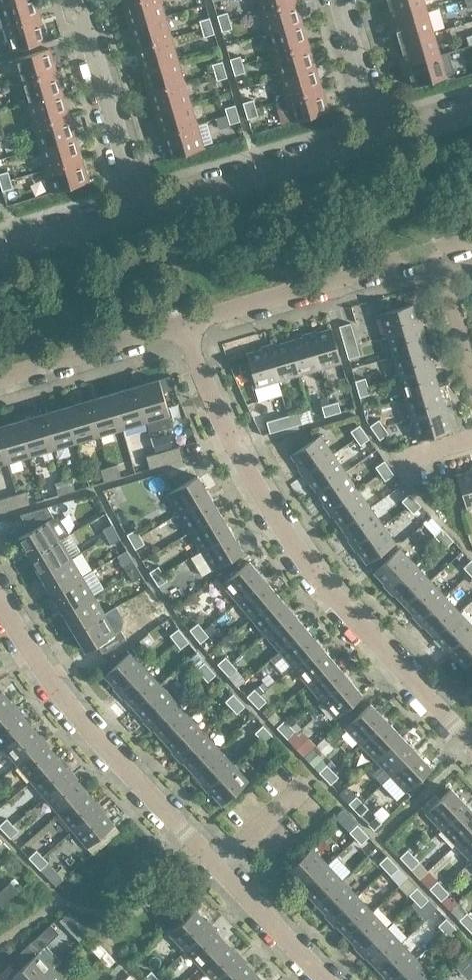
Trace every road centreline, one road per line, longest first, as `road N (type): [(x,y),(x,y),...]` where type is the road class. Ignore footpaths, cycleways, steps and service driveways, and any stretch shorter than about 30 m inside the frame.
road 1 (residential): [(327,979),(65,700),(0,604)]
road 2 (residential): [(436,704),(318,571),(272,504),(231,440),(189,325)]
road 3 (residential): [(189,325),(434,252)]
road 4 (residential): [(144,212),(387,140)]
road 5 (residential): [(144,212),(81,0)]
road 6 (residential): [(0,379),(189,325)]
road 7 (residential): [(0,254),(144,212)]
road 8 (residential): [(387,140),(341,0)]
road 9 (residential): [(471,376),(434,252)]

